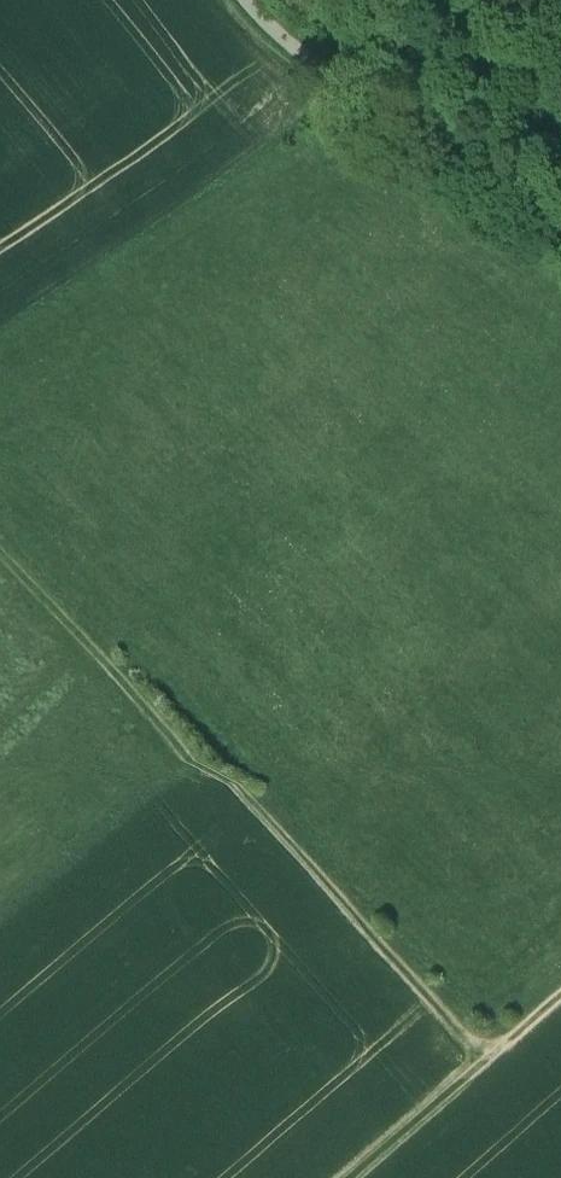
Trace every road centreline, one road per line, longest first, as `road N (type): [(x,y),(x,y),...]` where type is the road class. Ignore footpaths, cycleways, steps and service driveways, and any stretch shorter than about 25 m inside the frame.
road 1 (track): [(472,1081),(0,563)]
road 2 (unclassified): [(560,229),(461,175),(330,86),(241,0)]
road 3 (track): [(472,1081),(358,1177)]

